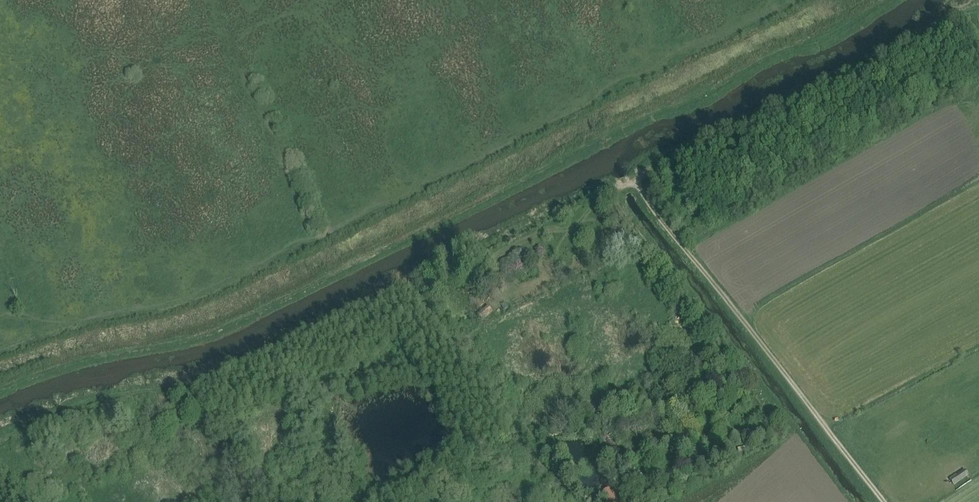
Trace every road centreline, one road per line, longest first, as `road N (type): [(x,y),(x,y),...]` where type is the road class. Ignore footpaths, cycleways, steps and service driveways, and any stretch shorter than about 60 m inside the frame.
road 1 (track): [(0,392),(213,332),(890,0)]
road 2 (track): [(884,501),(637,187),(628,187),(619,200),(626,212),(791,430)]
road 3 (track): [(0,437),(101,399),(197,384),(621,192)]

